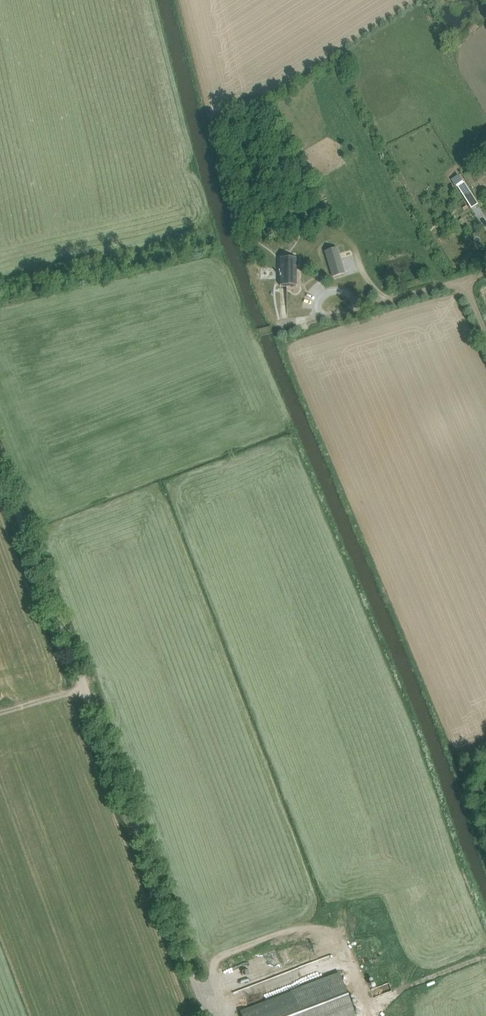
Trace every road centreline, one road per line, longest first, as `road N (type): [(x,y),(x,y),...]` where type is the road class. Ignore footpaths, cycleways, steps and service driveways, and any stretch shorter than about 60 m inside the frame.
road 1 (unclassified): [(210,1015),(0,465)]
road 2 (unclassified): [(280,327),(485,270)]
road 3 (track): [(358,1004),(485,956)]

